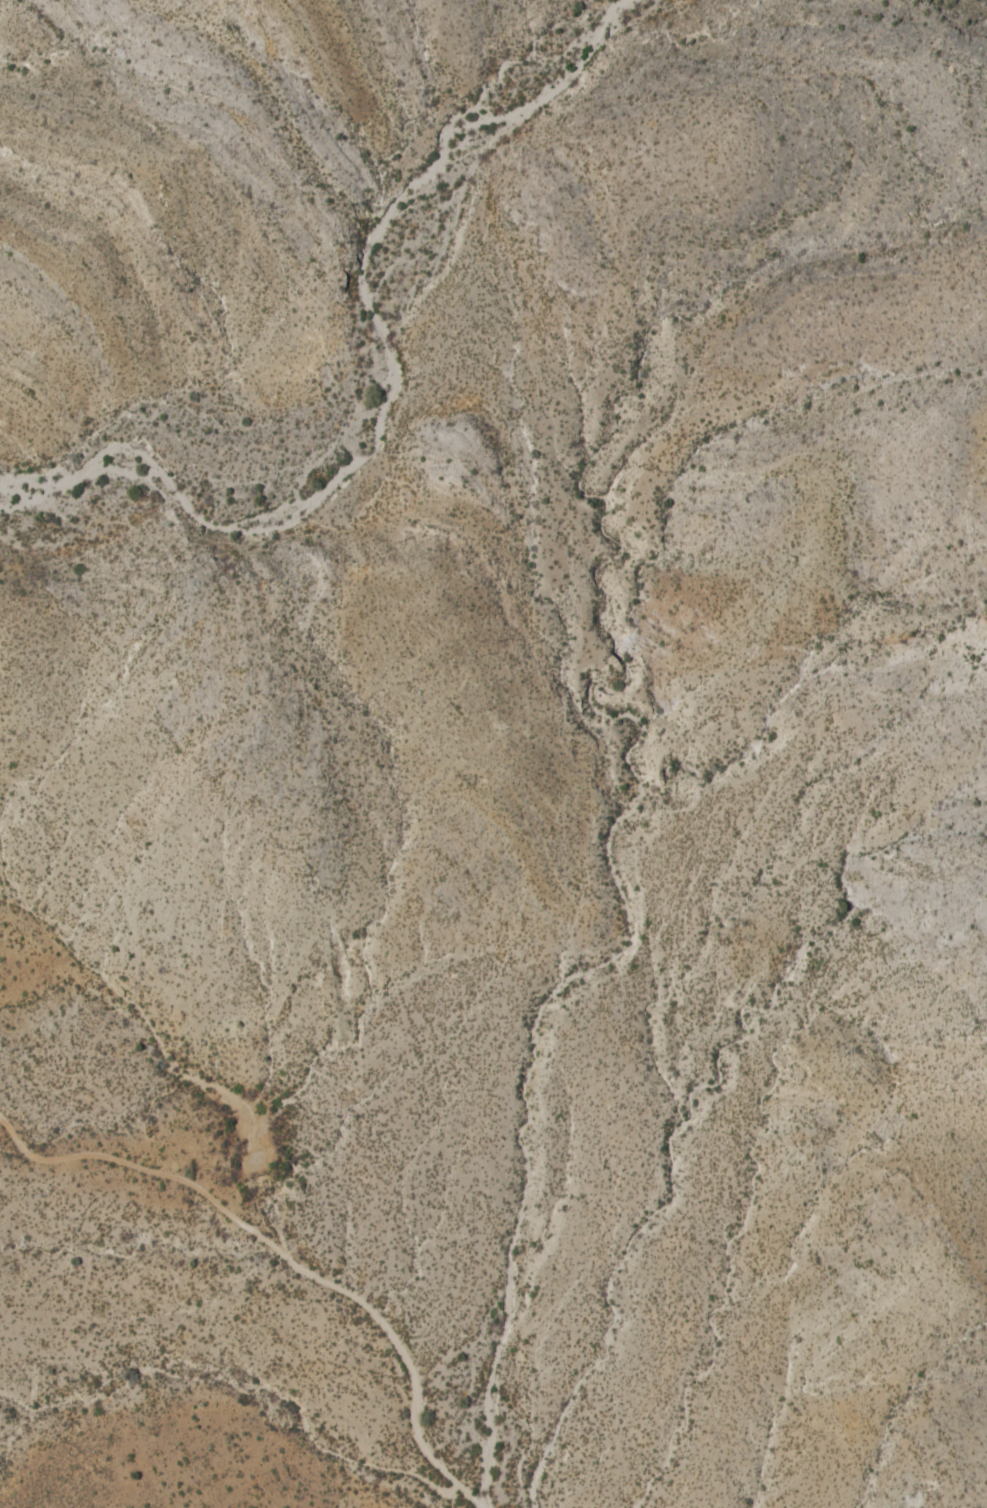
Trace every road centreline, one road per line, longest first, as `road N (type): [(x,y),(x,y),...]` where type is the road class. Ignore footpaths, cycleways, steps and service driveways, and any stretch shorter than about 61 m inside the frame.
road 1 (track): [(482,1507),(426,1453),(404,1356),(355,1297),(299,1268),(191,1184),(104,1155),(37,1159),(0,1117)]

